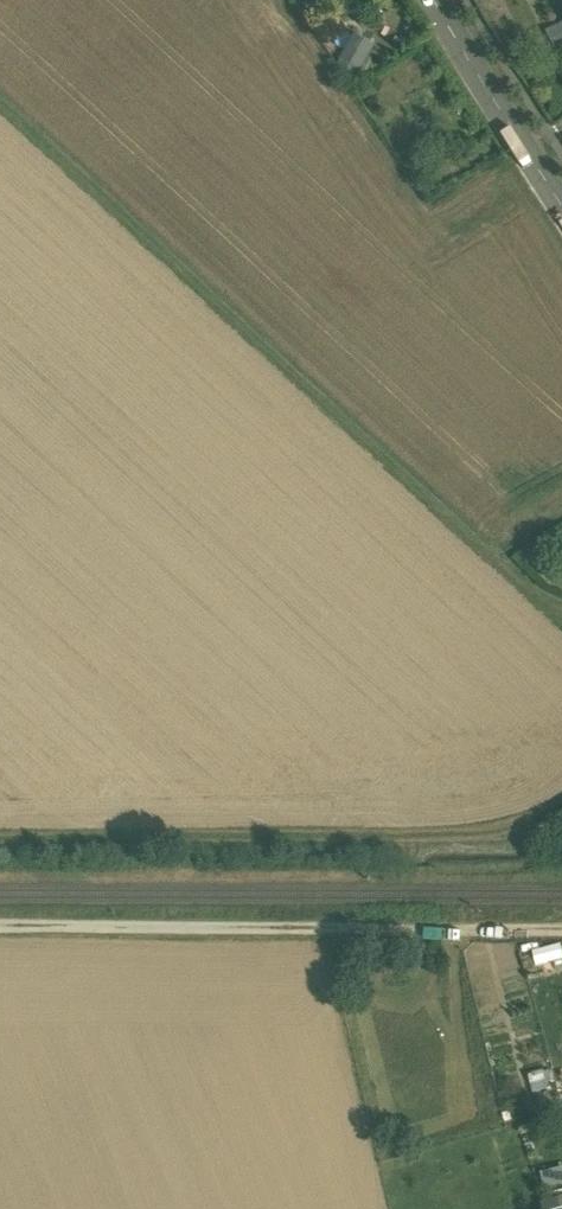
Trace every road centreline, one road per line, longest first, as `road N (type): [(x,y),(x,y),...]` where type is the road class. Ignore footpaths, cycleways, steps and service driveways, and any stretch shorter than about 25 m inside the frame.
road 1 (tertiary): [(561,212),(430,0)]

